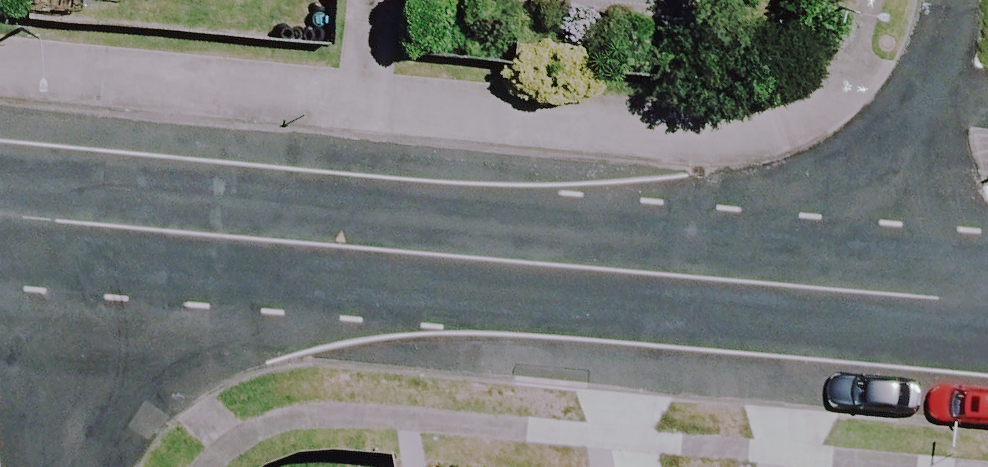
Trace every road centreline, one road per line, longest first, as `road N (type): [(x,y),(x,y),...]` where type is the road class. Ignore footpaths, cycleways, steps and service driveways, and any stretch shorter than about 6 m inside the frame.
road 1 (tertiary): [(0,218),(987,302)]

